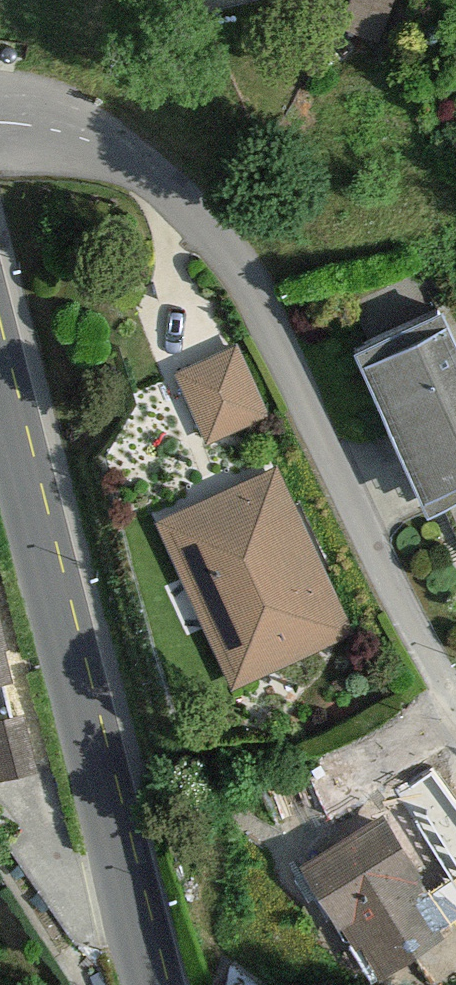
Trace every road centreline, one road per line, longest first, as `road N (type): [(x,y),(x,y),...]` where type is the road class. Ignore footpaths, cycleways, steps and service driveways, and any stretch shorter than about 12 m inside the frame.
road 1 (residential): [(455,695),(411,630),(253,284),(145,170),(77,130),(0,121)]
road 2 (tertiary): [(0,385),(152,984)]

